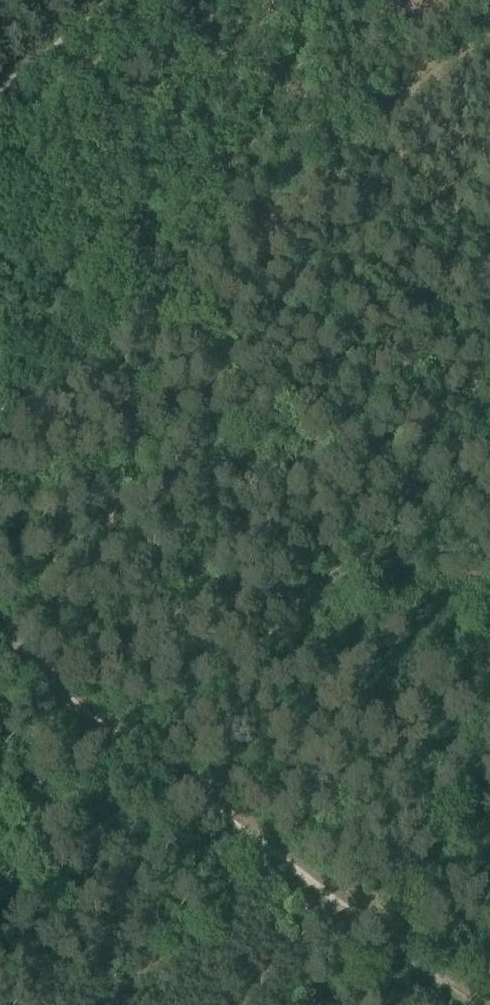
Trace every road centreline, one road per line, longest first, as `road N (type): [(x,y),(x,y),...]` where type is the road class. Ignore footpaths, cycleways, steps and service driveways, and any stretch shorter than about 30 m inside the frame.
road 1 (track): [(489,494),(176,762)]
road 2 (track): [(361,914),(176,762),(61,685)]
road 3 (track): [(489,1004),(361,914)]

